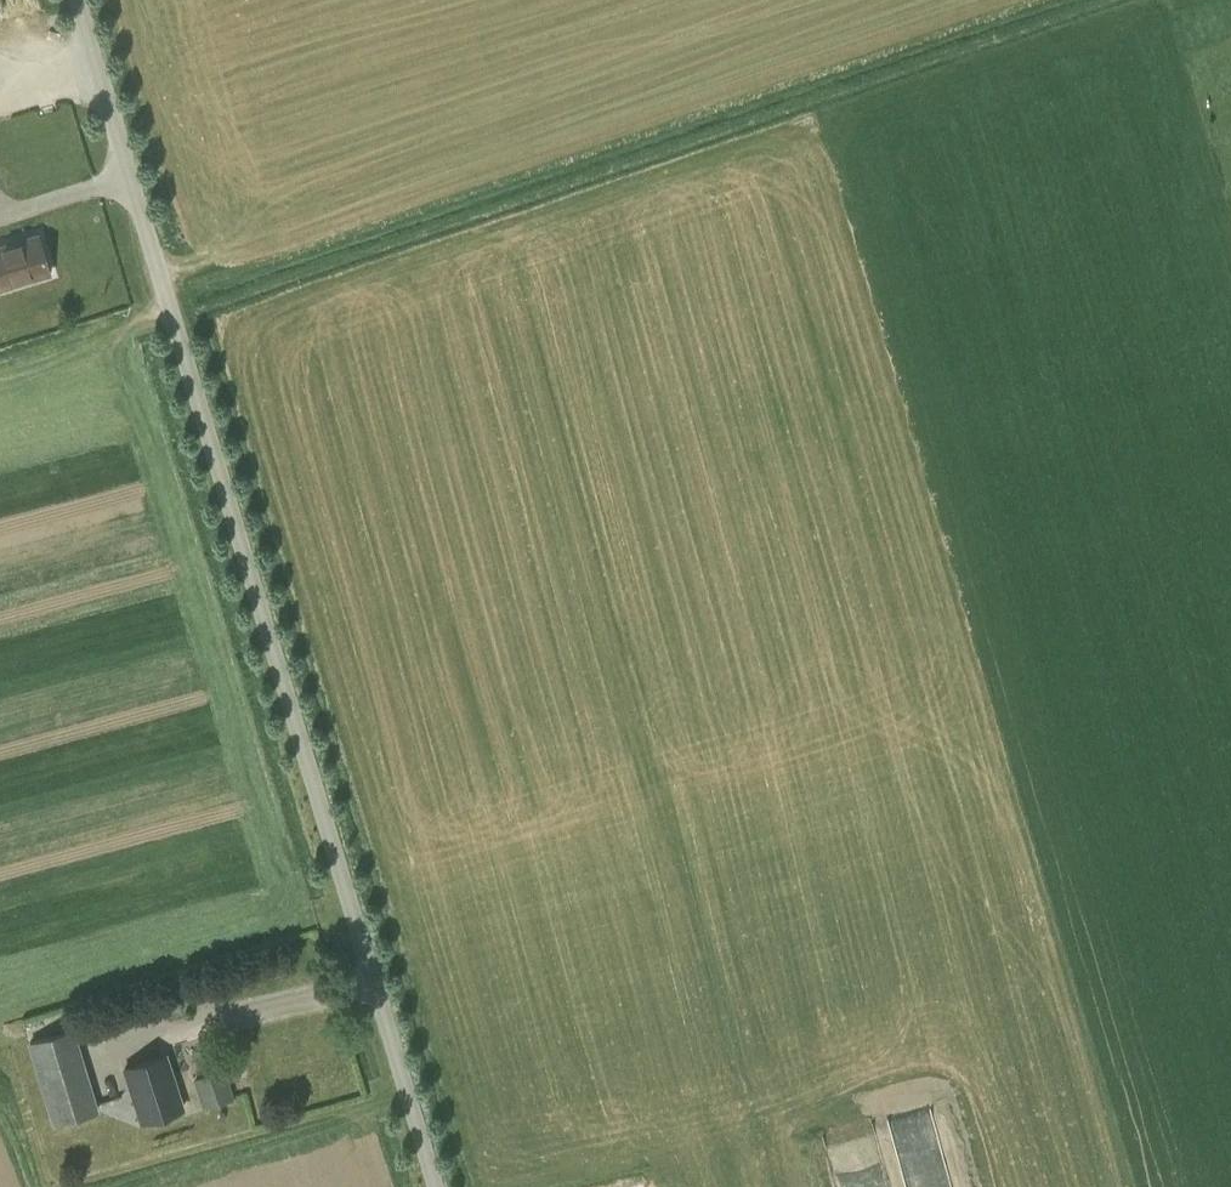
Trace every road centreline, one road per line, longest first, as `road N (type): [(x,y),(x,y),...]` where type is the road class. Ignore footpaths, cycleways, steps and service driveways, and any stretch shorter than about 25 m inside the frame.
road 1 (unclassified): [(441,1186),(80,0)]

